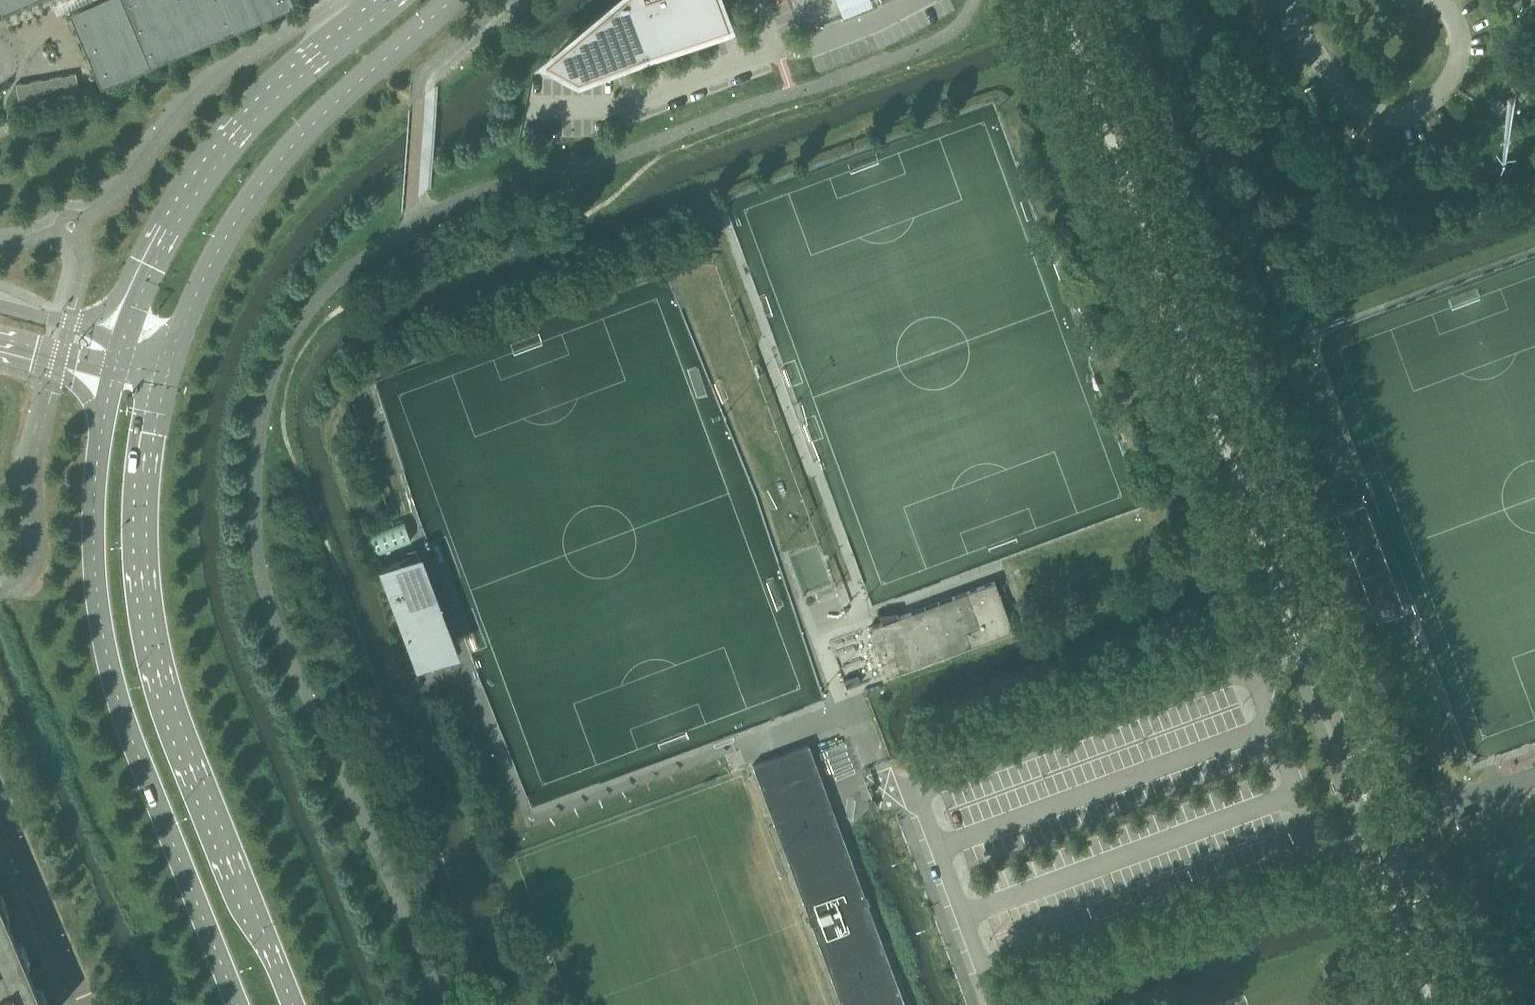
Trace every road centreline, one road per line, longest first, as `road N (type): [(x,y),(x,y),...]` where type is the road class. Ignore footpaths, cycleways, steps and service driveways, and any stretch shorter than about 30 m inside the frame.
road 1 (unclassified): [(1465,1004),(1087,0)]
road 2 (secondary): [(293,1004),(158,648),(146,509),(168,373)]
road 3 (secondary): [(111,376),(93,516),(107,656),(137,754),(238,1004)]
road 4 (secondary): [(168,373),(219,252),(274,170),(336,102),(452,0)]
road 5 (secondary): [(394,0),(288,86),(217,164),(154,264),(122,342)]
road 6 (residential): [(85,1004),(0,802)]
road 7 (unclassified): [(779,55),(843,41),(923,0)]
road 8 (tertiary): [(122,342),(0,308)]

